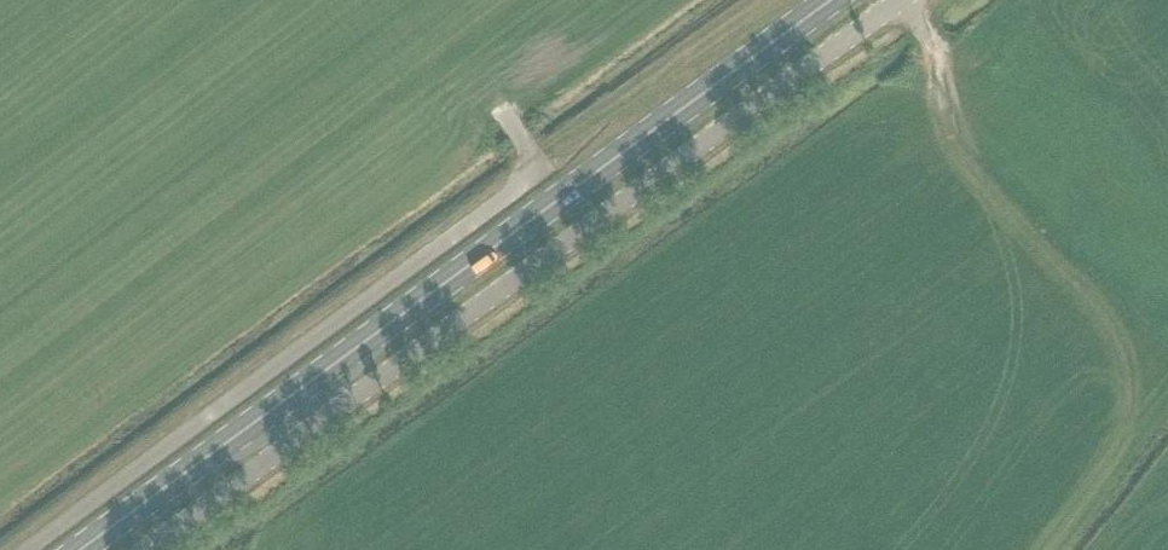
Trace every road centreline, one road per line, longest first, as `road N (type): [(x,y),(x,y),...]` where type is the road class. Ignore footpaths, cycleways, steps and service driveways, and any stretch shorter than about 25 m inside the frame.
road 1 (unclassified): [(147,549),(900,0)]
road 2 (primary): [(81,549),(831,0)]
road 3 (unclassified): [(28,549),(551,166)]

